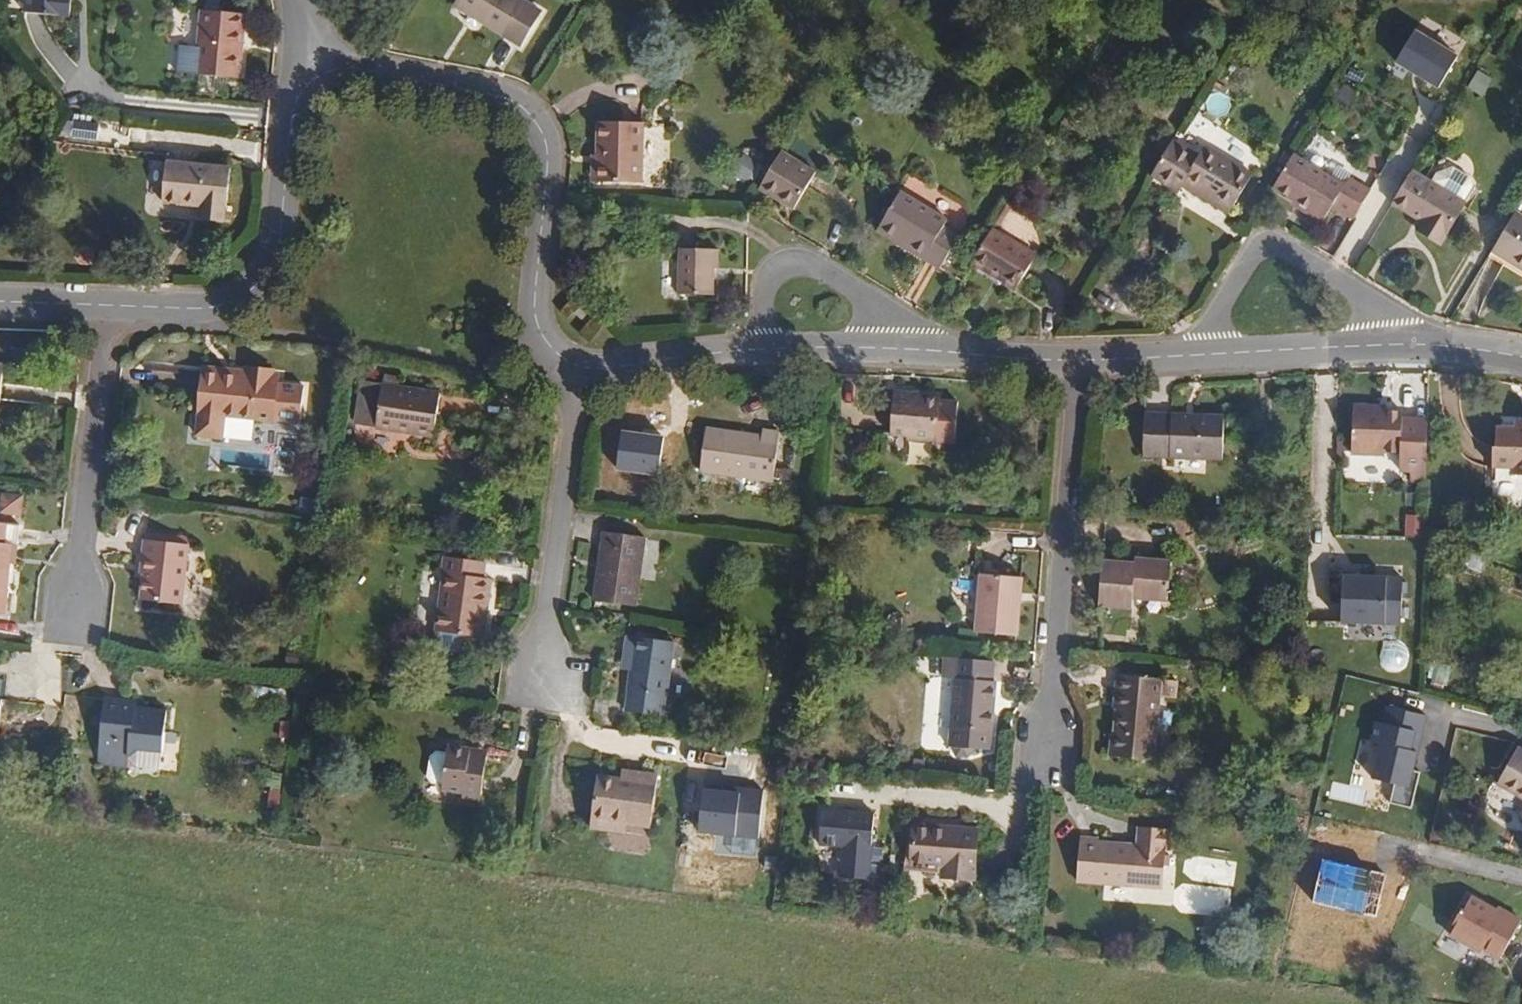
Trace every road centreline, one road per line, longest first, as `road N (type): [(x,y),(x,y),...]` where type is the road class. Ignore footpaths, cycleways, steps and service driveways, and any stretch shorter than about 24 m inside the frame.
road 1 (residential): [(583,369),(558,361),(537,319),(546,161),(536,116),(485,95),(305,56)]
road 2 (residential): [(1073,359),(1050,761)]
road 3 (residential): [(305,56),(283,96),(268,234),(254,272),(217,299),(90,306)]
road 4 (residential): [(583,369),(541,699)]
road 5 (residential): [(1429,344),(1273,250),(1258,254),(1180,356)]
road 6 (residential): [(90,306),(61,622)]
road 7 (residential): [(970,356),(890,323),(835,278),(801,265),(770,277),(757,354)]
road 8 (residential): [(1429,344),(1180,356)]
road 9 (residential): [(970,356),(757,354)]
road 10 (residential): [(757,354),(583,369)]

